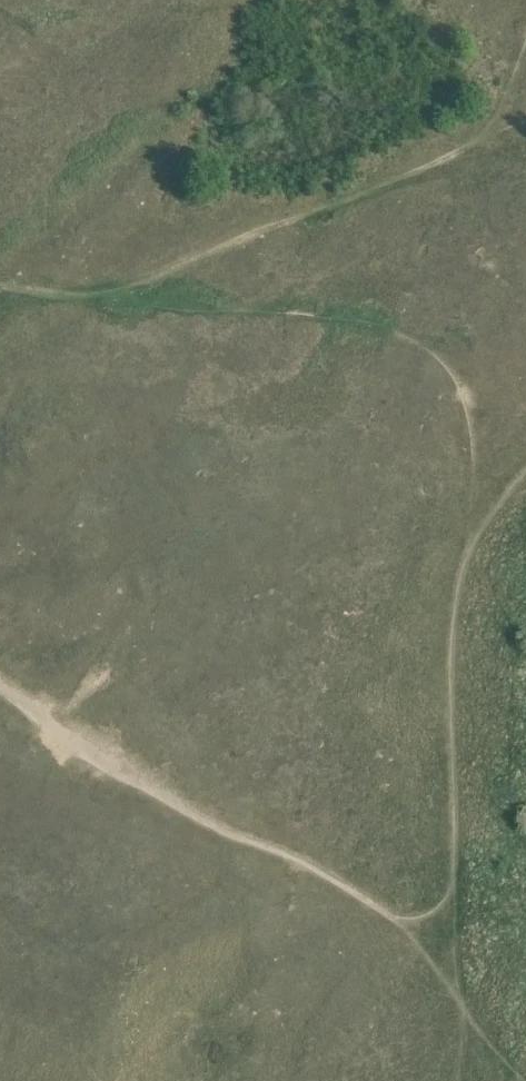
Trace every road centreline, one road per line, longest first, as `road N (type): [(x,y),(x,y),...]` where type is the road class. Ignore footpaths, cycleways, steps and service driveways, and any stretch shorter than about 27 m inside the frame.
road 1 (track): [(525,472),(493,509),(459,593),(458,923),(442,943),(48,724),(0,669)]
road 2 (track): [(0,278),(99,296),(140,286),(227,243),(525,128)]

